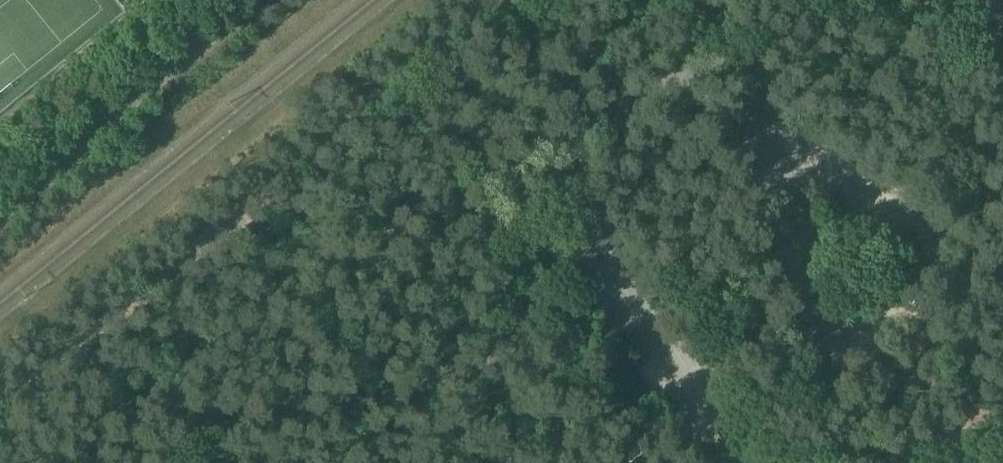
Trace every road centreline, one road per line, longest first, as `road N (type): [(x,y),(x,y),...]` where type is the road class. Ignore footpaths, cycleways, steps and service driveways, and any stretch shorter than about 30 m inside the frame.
road 1 (unclassified): [(0,209),(249,0)]
road 2 (track): [(884,327),(951,435)]

